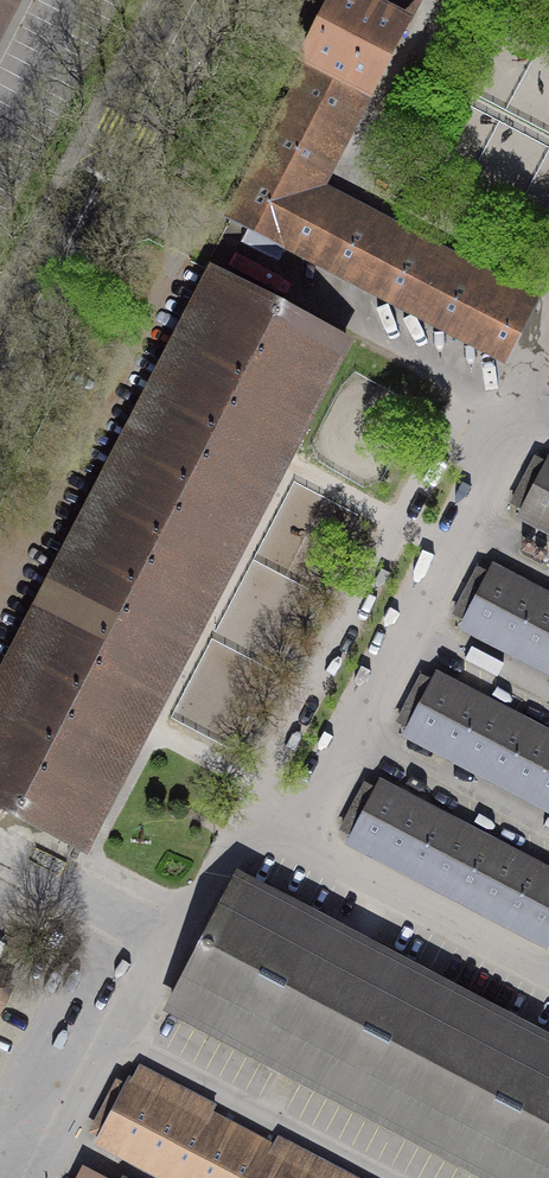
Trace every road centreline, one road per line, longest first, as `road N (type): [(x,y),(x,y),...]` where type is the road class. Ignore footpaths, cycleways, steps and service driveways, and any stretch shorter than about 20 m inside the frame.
road 1 (primary): [(198,0),(0,378)]

